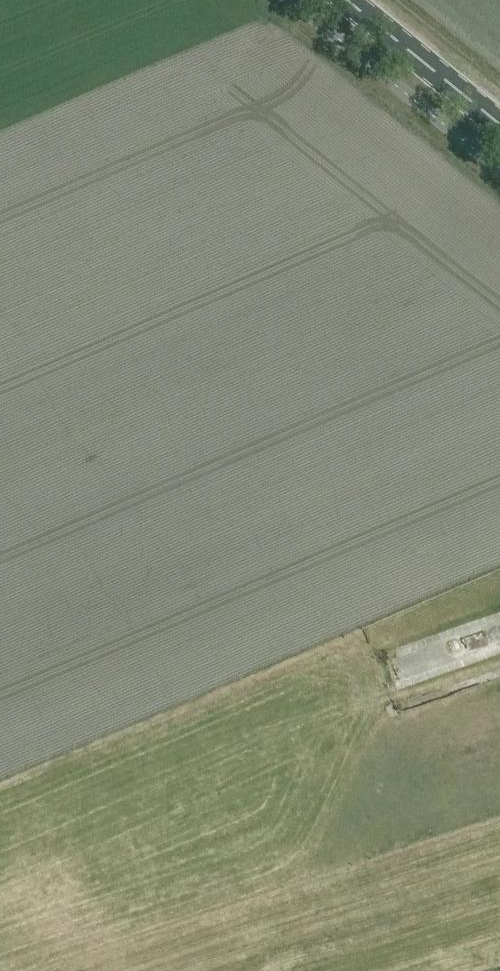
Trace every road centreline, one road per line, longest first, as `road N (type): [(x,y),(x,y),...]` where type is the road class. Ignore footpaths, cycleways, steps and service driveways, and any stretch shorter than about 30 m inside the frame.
road 1 (unclassified): [(499,171),(289,0)]
road 2 (primary): [(499,126),(345,0)]

